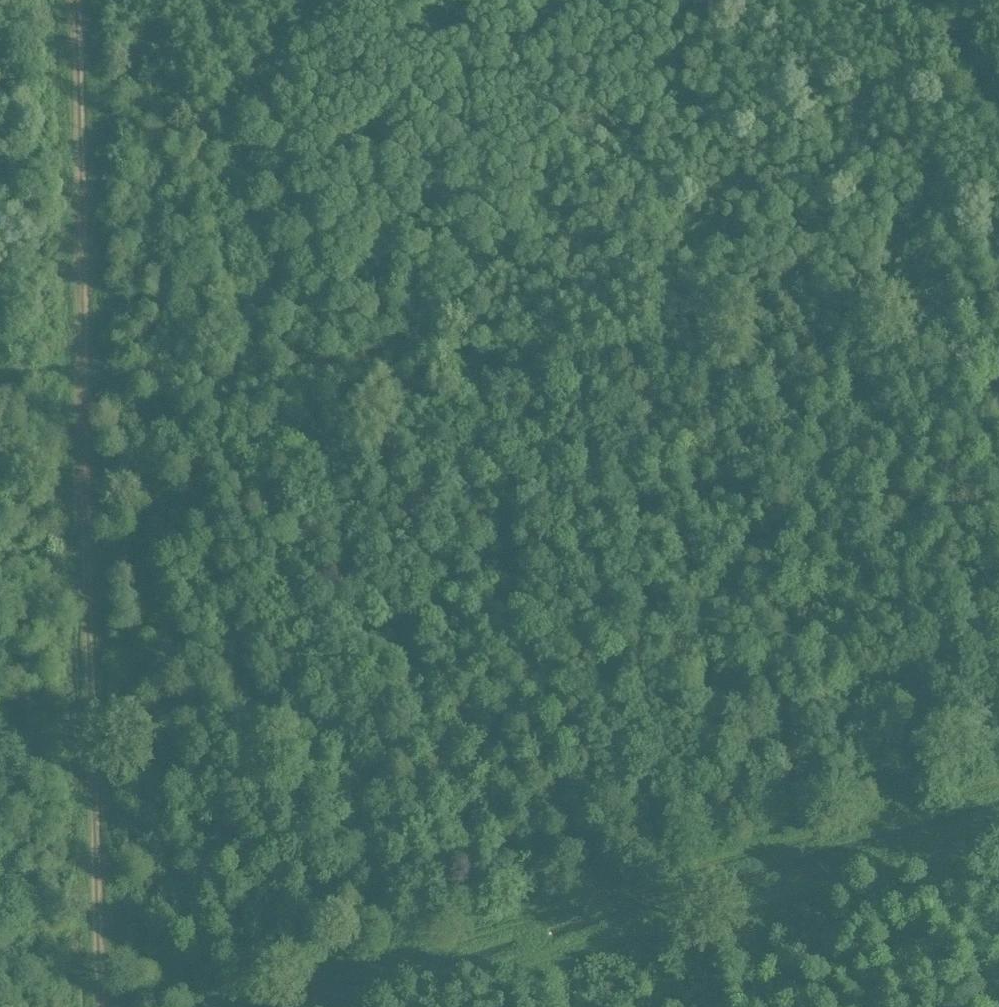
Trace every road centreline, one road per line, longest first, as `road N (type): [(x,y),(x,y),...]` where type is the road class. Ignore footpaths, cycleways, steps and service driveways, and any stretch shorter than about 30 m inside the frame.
road 1 (track): [(74,0),(101,1006)]

